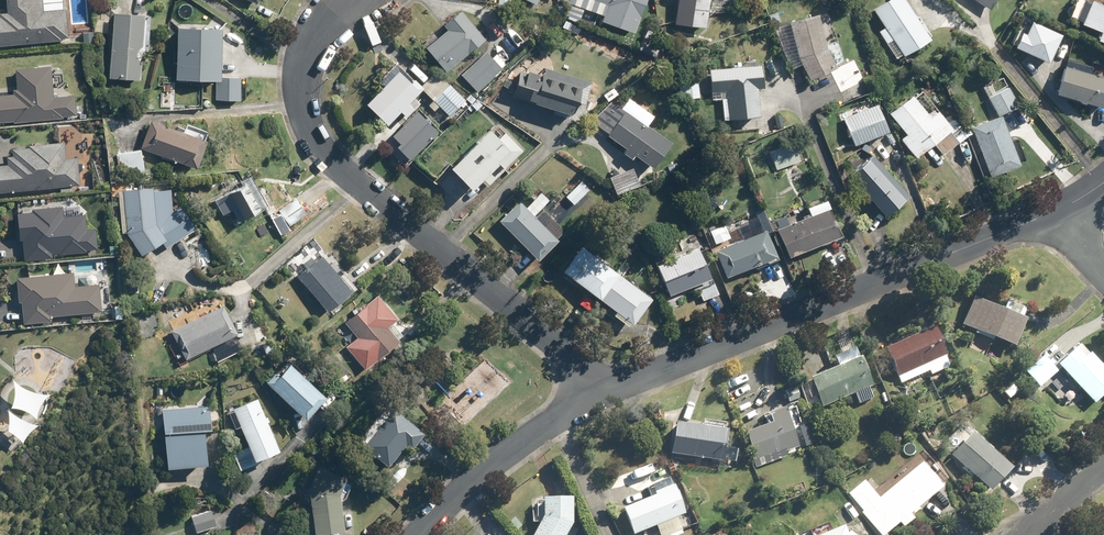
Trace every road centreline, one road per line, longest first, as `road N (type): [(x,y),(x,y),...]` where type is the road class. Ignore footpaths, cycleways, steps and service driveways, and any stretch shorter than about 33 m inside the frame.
road 1 (residential): [(354,0),(315,37),(305,60),(312,134),(607,391)]
road 2 (residential): [(607,391),(1054,213)]
road 3 (residential): [(419,534),(513,452),(607,391)]

